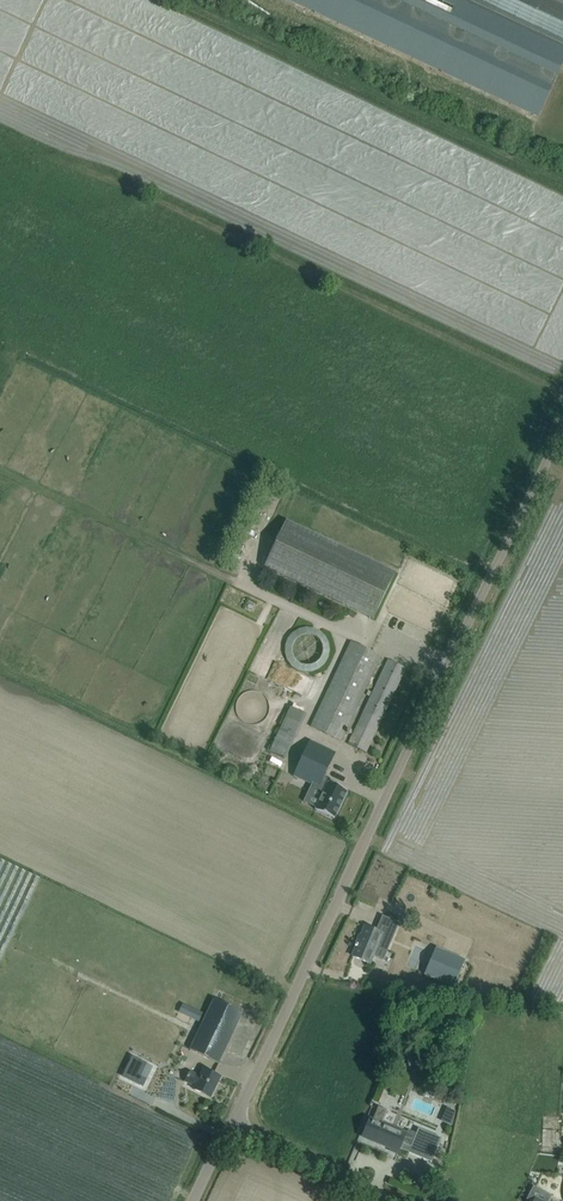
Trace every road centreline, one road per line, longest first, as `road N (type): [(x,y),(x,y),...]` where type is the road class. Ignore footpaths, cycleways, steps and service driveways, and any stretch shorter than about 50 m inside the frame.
road 1 (unclassified): [(232,1126),(562,431)]
road 2 (unclassified): [(387,1200),(232,1126)]

